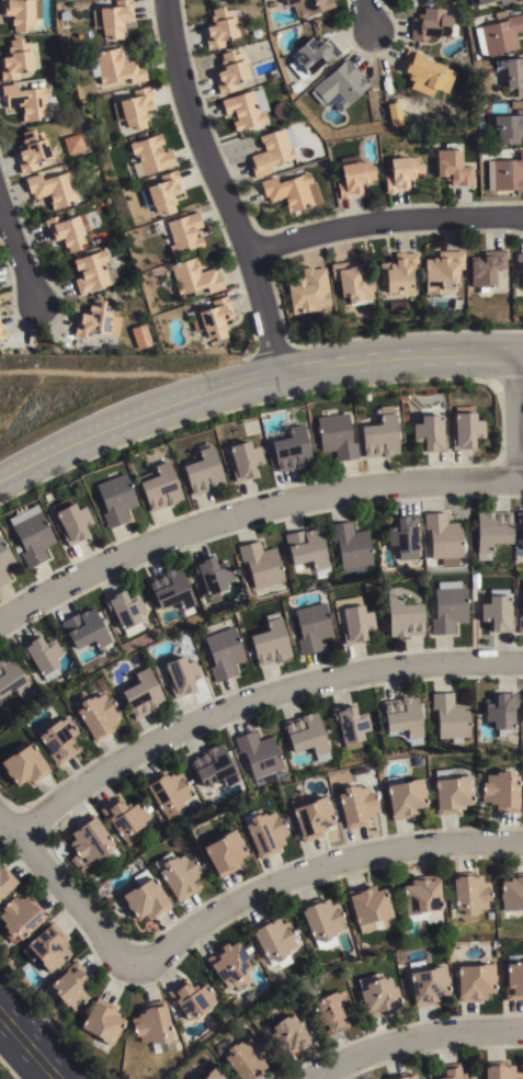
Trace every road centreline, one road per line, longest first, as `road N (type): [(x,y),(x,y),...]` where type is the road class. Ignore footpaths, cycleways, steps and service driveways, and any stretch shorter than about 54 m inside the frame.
road 1 (residential): [(522,479),(385,486),(260,506),(149,545),(0,621)]
road 2 (residential): [(16,833),(107,766),(271,693),(425,665),(522,663)]
road 3 (tertiary): [(0,484),(121,419),(277,375),(522,351)]
road 4 (residential): [(140,962),(218,909),(369,851),(522,843)]
road 5 (residential): [(277,375),(247,253),(189,112),(164,0)]
road 6 (residential): [(522,216),(340,226),(247,253)]
road 7 (residential): [(522,1030),(399,1042),(341,1059),(310,1078)]
road 8 (residential): [(0,816),(121,955),(140,962)]
road 9 (residential): [(519,479),(512,351)]

